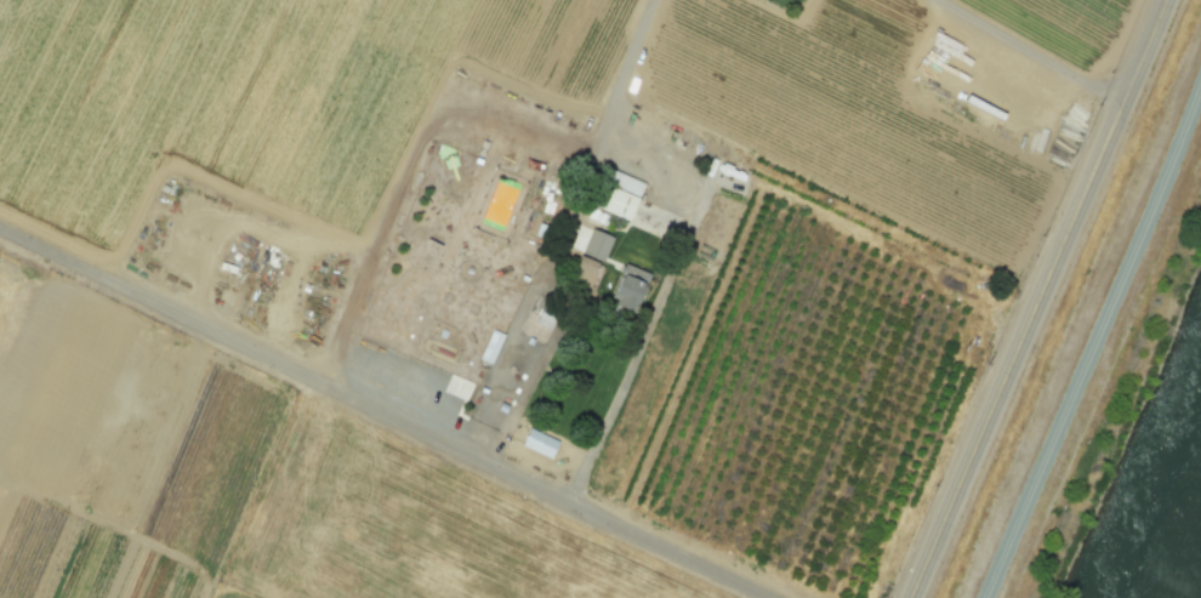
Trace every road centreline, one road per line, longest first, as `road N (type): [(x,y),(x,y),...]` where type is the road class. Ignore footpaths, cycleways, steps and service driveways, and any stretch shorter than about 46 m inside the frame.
road 1 (residential): [(0,231),(768,597)]
road 2 (secondary): [(909,597),(1161,0)]

